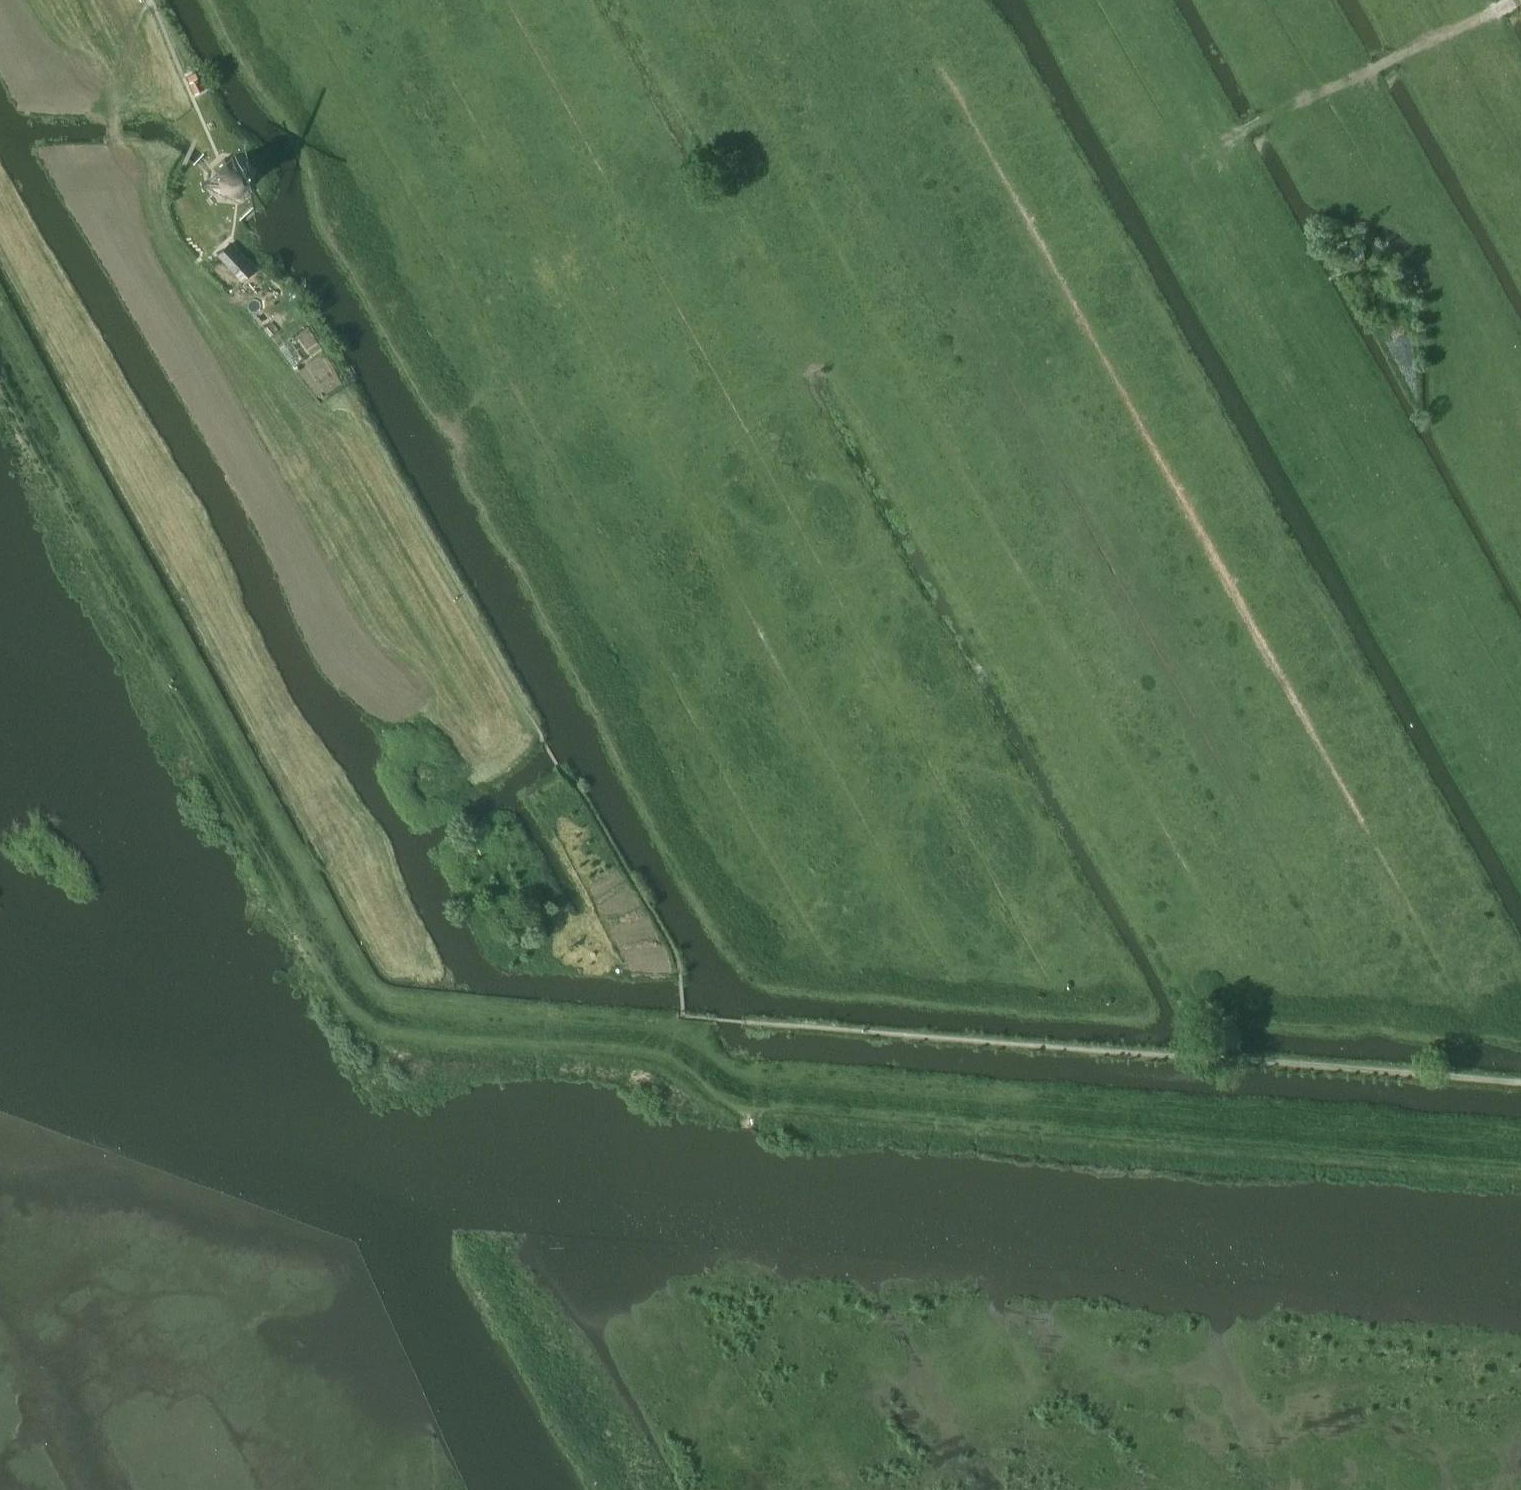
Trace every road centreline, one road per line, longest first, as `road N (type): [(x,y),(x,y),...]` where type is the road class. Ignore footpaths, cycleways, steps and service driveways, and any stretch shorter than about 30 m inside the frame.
road 1 (track): [(1512,0),(1235,134)]
road 2 (track): [(1245,1058),(1520,1083)]

